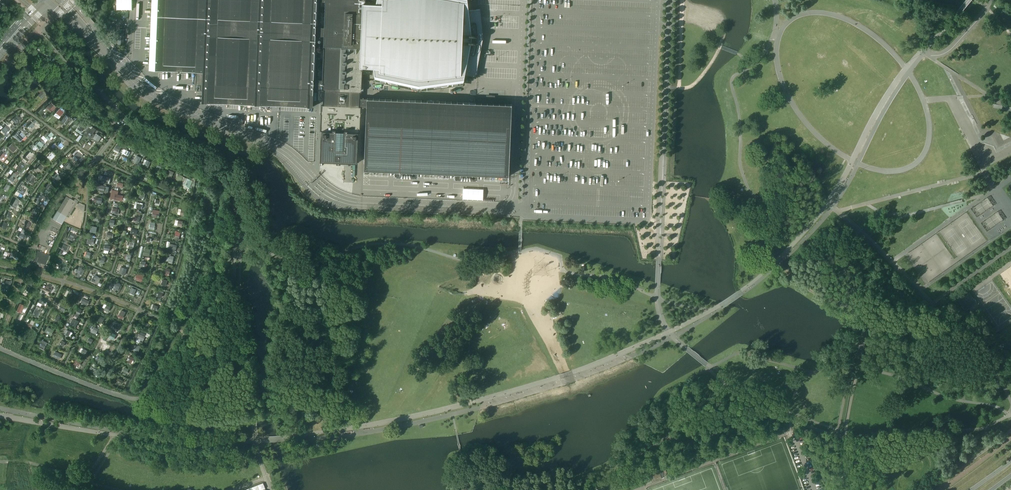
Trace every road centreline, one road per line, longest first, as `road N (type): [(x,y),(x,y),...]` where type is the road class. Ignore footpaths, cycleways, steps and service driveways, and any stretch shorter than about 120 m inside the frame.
road 1 (unclassified): [(506,209),(333,195),(275,146),(143,91),(60,6)]
road 2 (track): [(908,477),(920,460),(889,468),(928,457),(928,470),(900,487),(903,480)]

